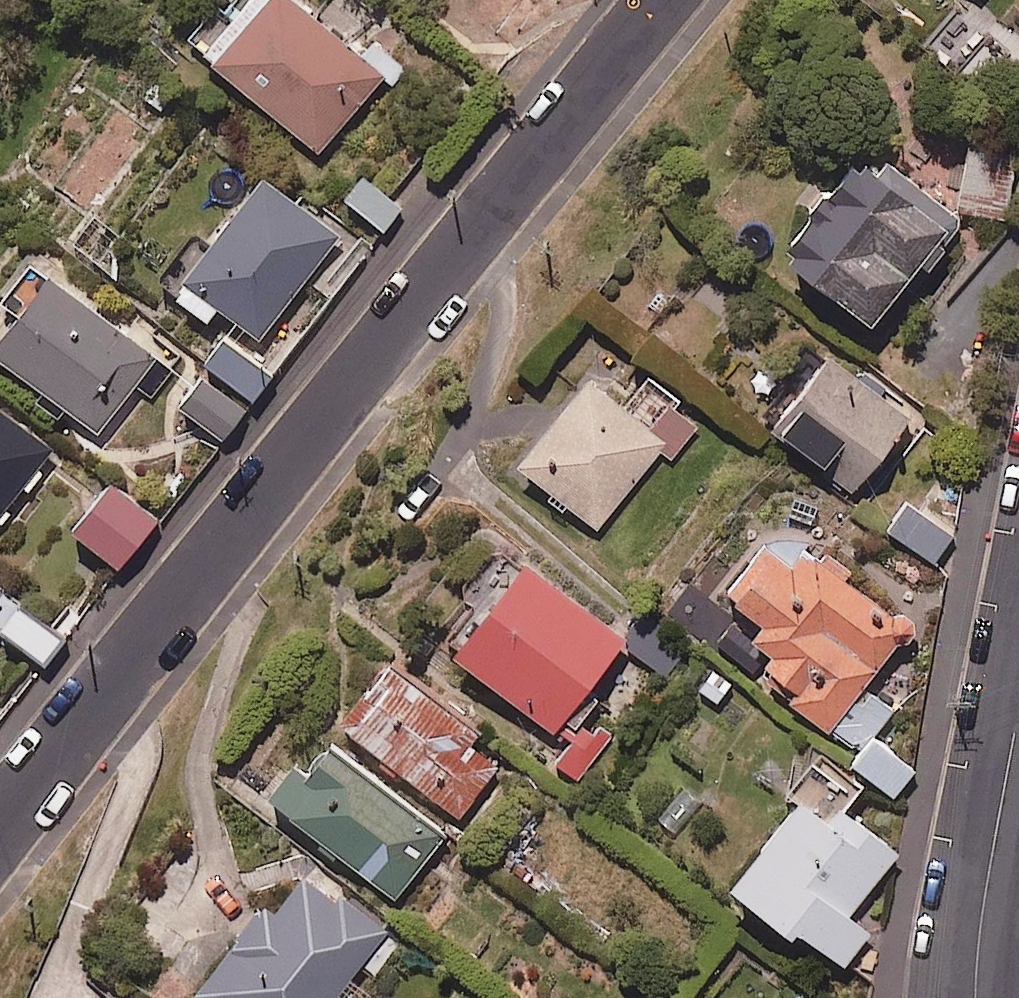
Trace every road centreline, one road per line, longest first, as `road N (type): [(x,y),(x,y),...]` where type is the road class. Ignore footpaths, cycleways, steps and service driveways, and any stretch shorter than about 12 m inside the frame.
road 1 (residential): [(0,826),(662,0)]
road 2 (tertiary): [(1018,707),(977,930),(973,997)]

